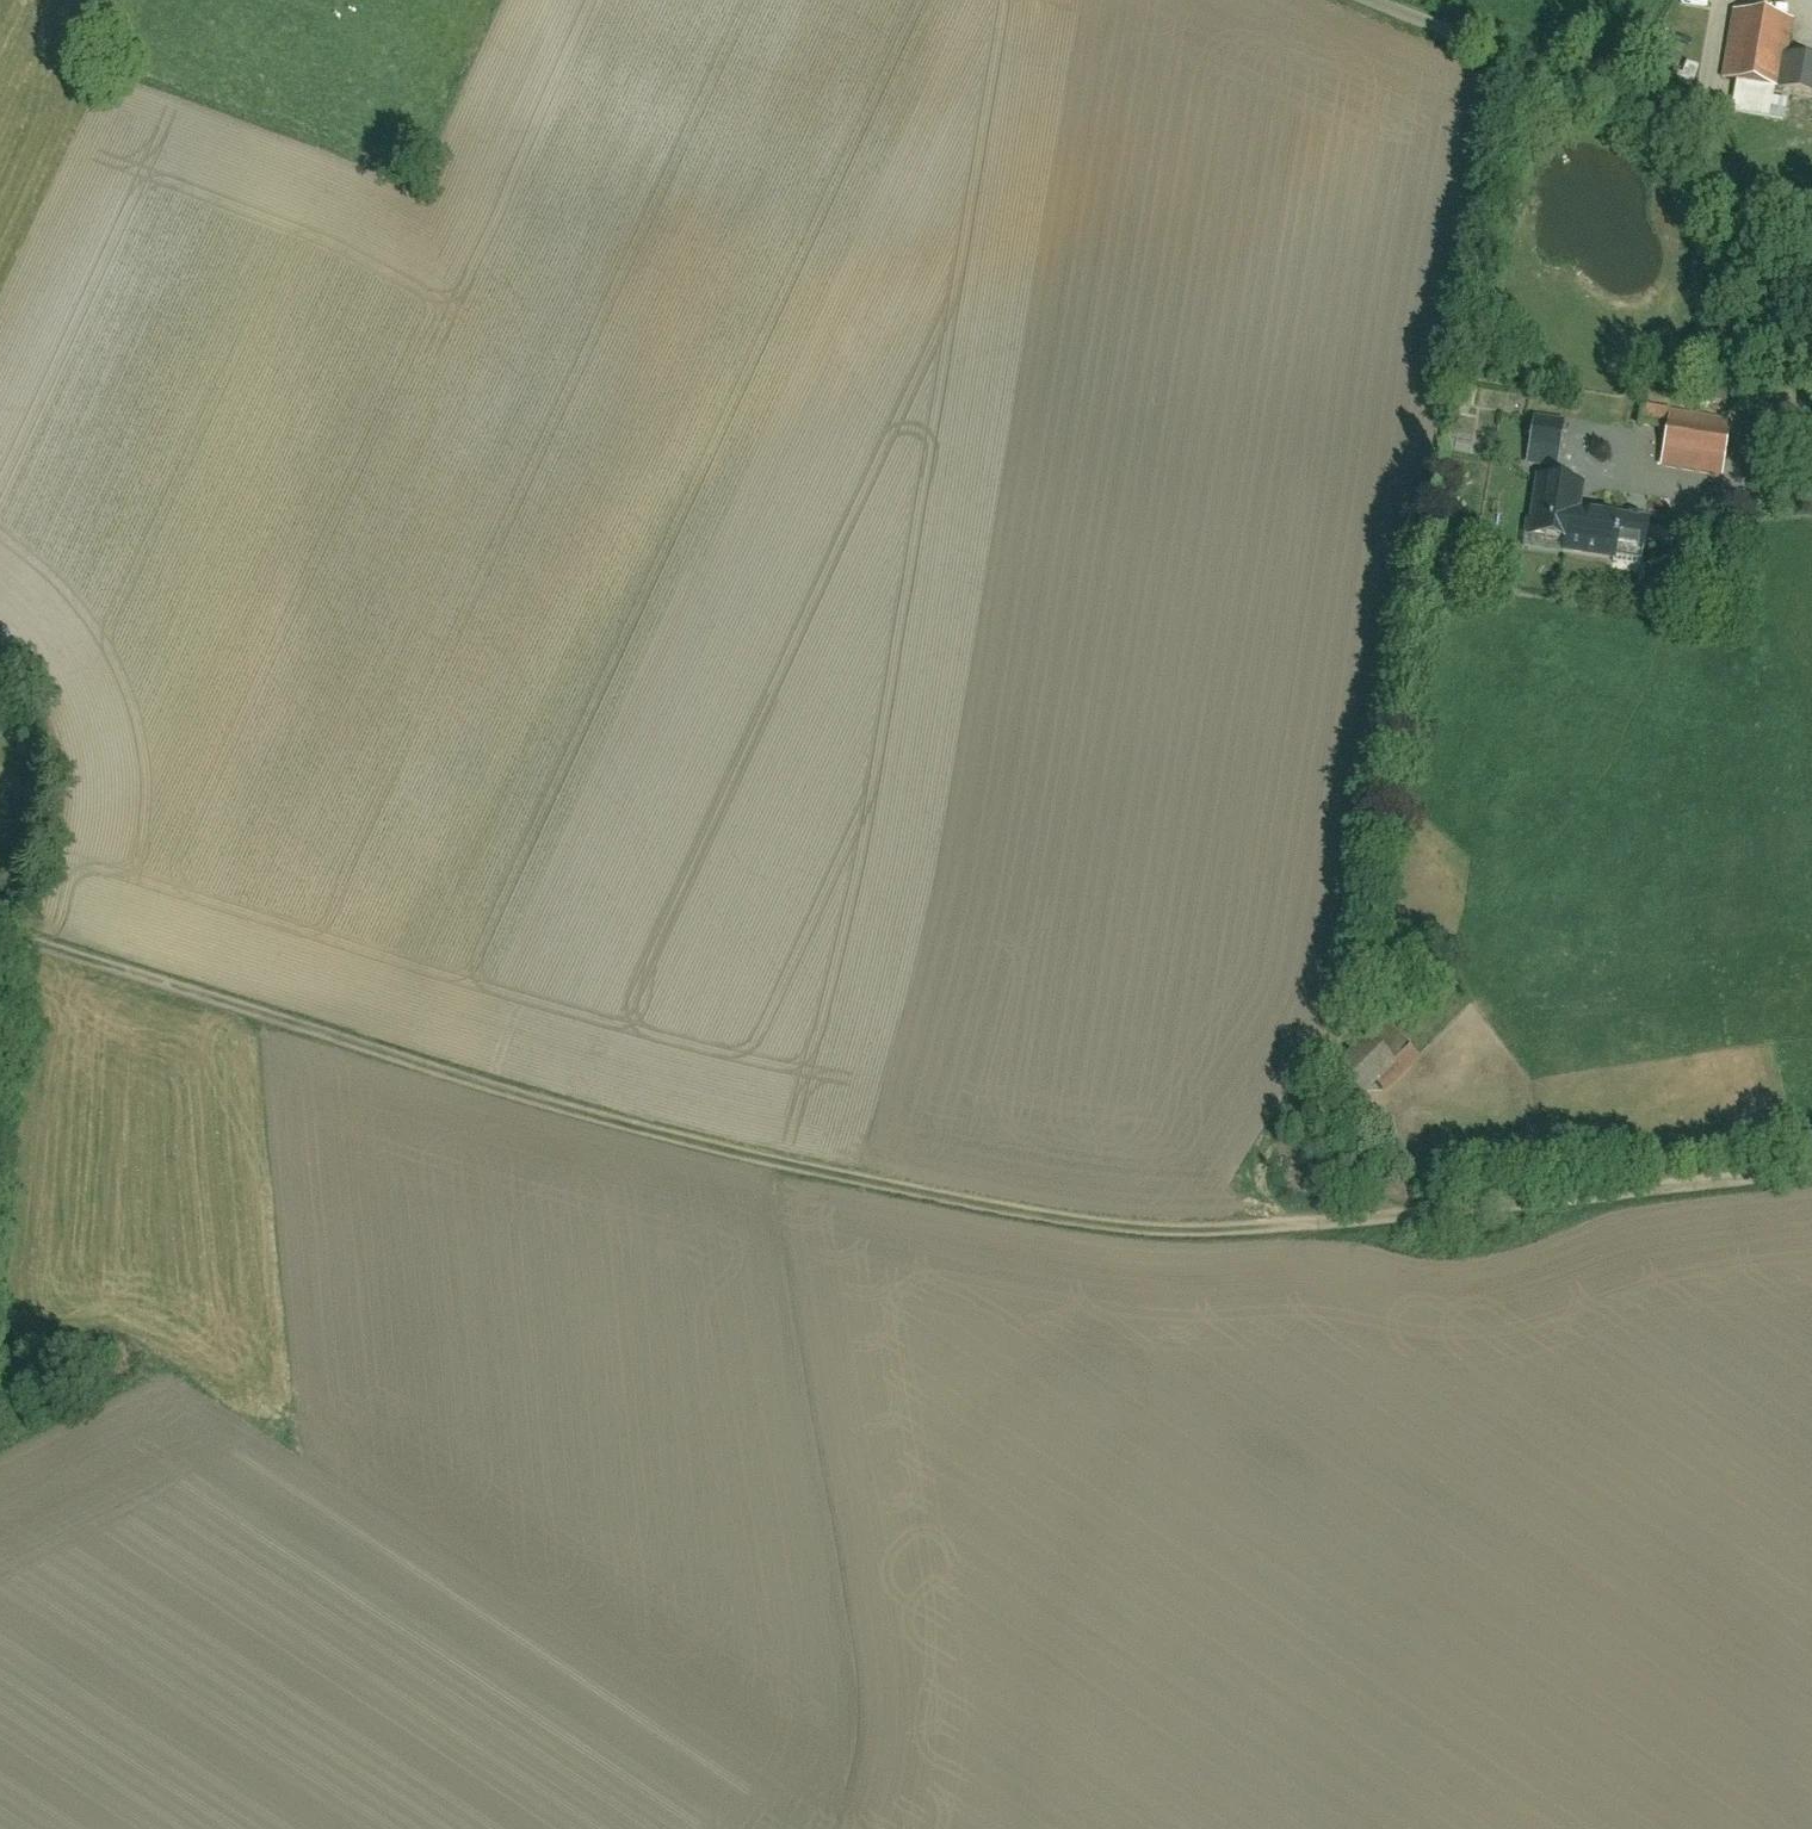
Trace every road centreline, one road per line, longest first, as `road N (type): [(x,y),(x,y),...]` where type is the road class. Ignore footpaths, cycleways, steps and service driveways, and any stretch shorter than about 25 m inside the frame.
road 1 (track): [(0,920),(634,1131),(1160,1231),(1241,1230),(1811,1168)]
road 2 (residential): [(1811,427),(1730,185),(1700,135),(1362,0)]

